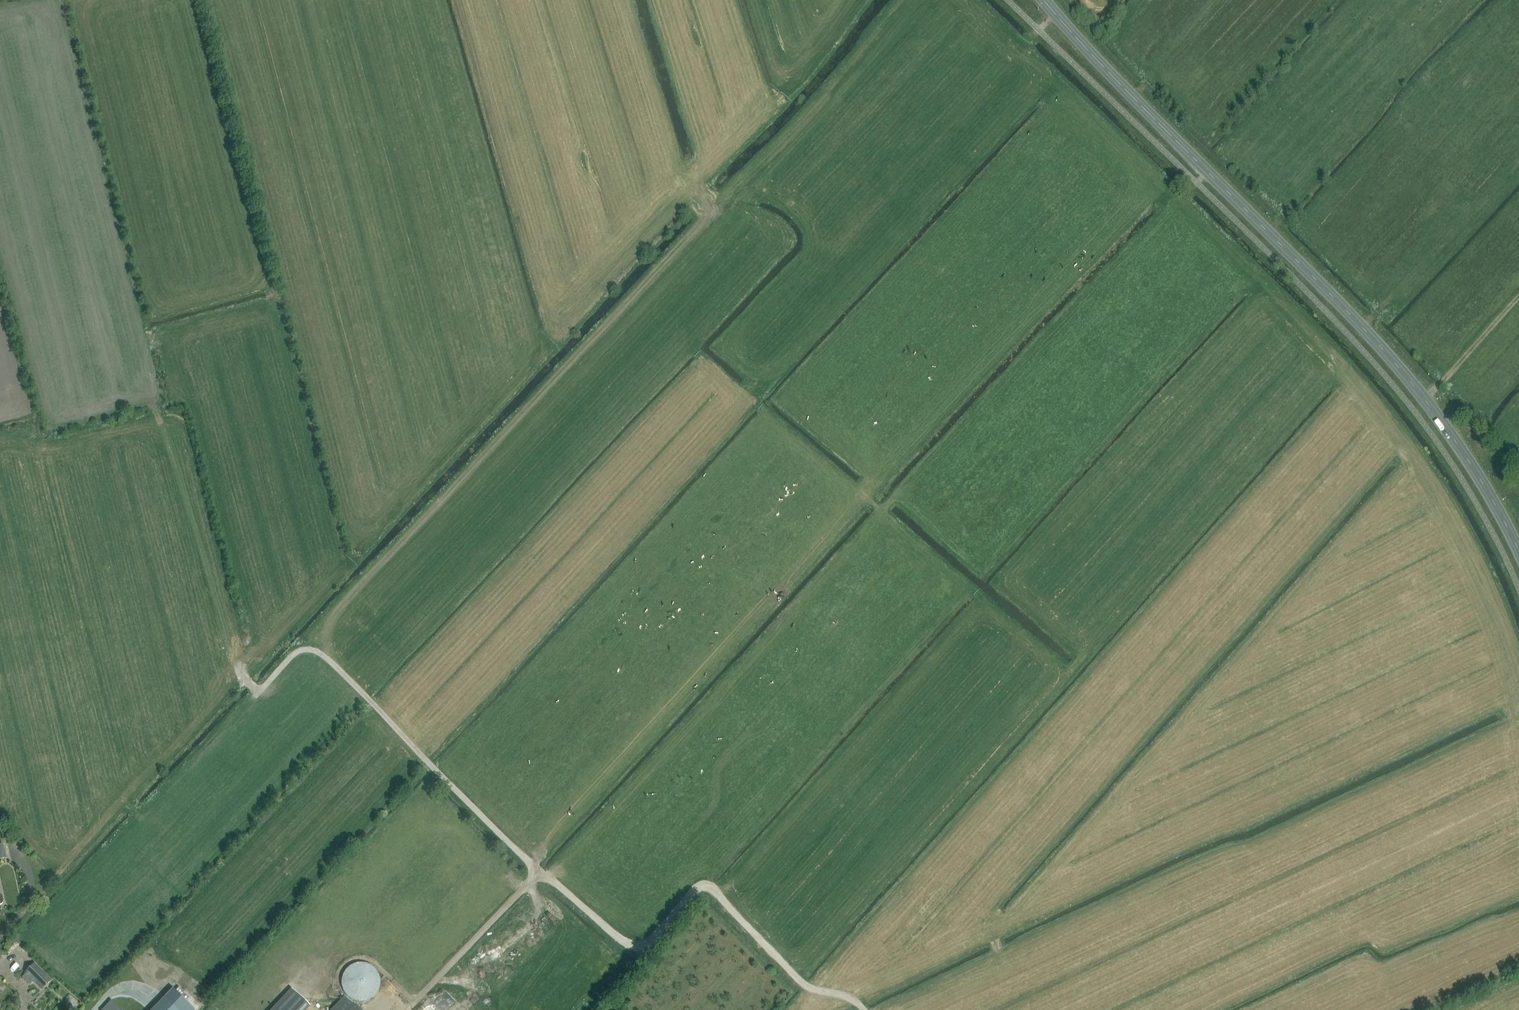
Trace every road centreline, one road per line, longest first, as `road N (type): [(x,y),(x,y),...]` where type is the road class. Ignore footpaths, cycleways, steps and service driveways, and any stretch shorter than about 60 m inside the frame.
road 1 (primary): [(1518,551),(1472,466),(1391,358),(1044,0)]

